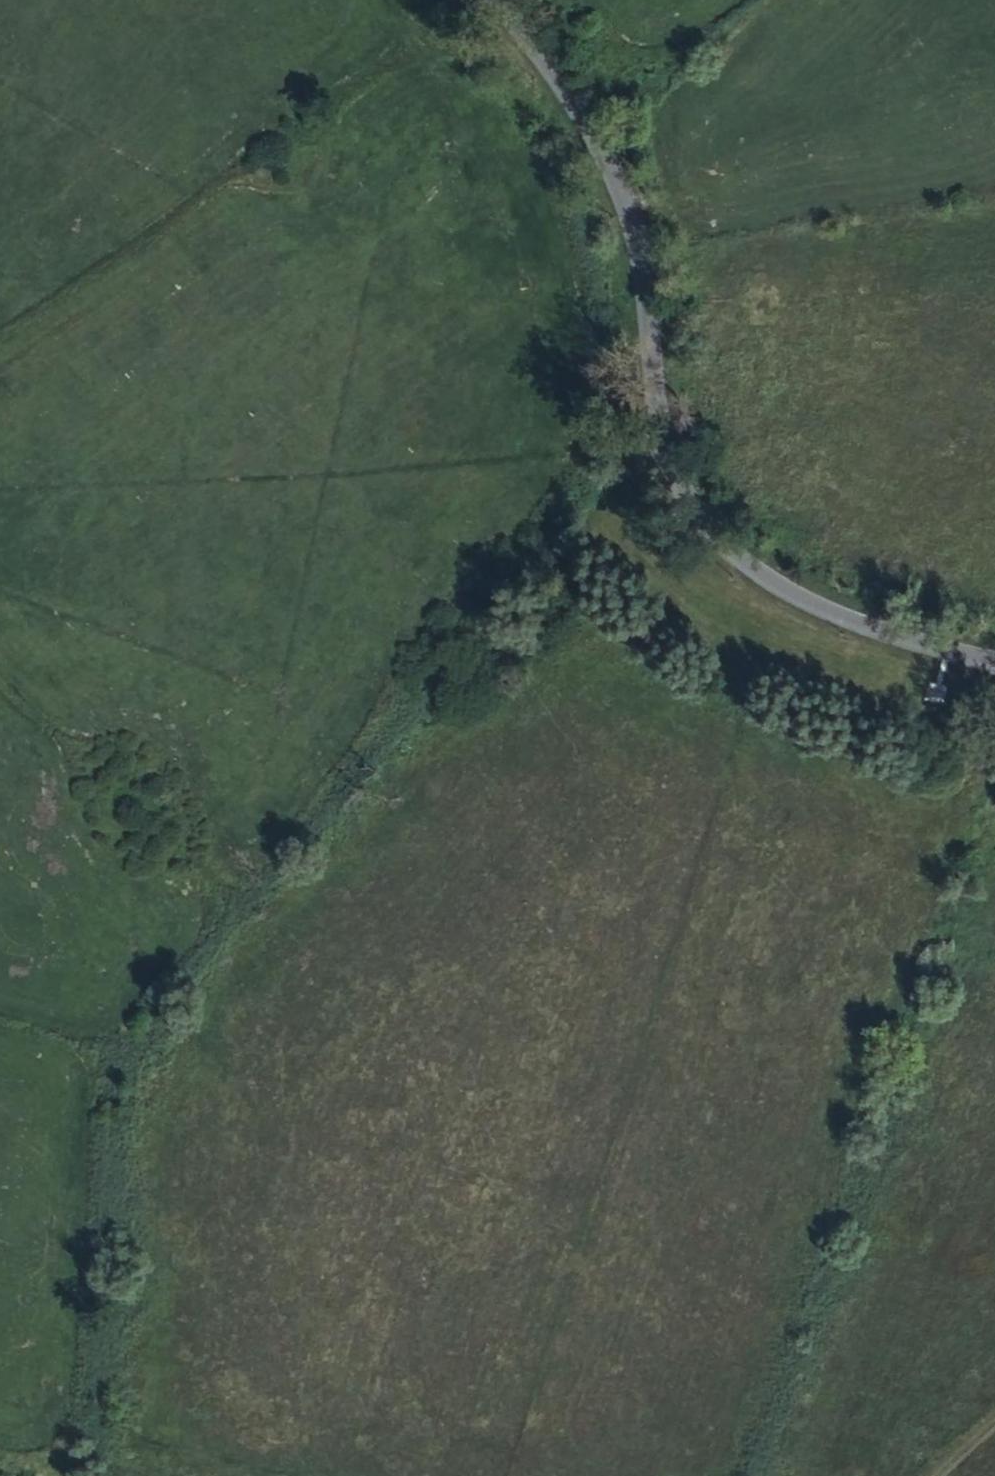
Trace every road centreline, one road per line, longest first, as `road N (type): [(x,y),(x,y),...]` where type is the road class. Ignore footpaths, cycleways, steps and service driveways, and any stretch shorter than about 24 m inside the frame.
road 1 (unclassified): [(994,668),(908,646),(761,587),(707,534),(665,462),(614,226),(499,0)]

